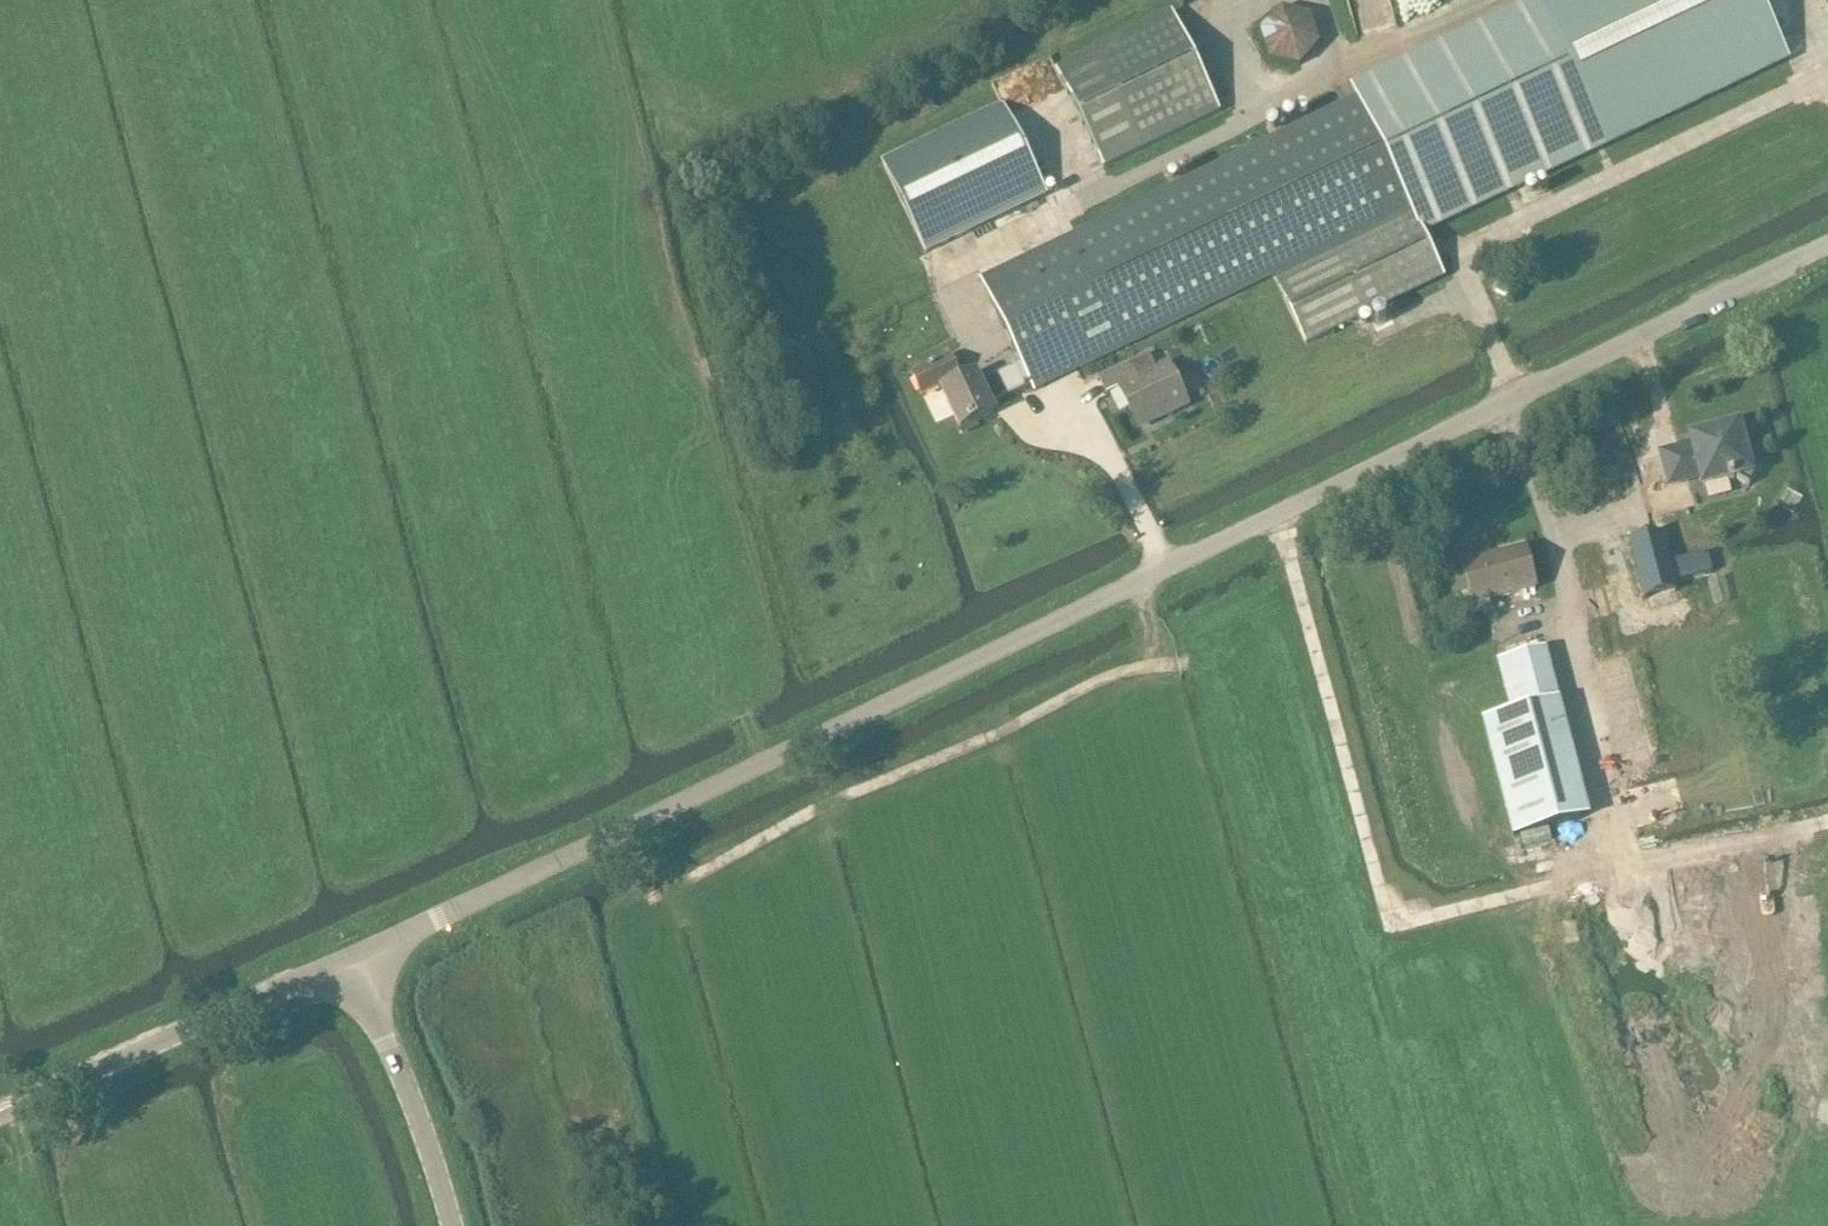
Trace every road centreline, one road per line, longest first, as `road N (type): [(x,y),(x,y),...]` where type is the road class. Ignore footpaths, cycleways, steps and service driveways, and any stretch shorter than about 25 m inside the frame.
road 1 (unclassified): [(348,967),(1827,246)]
road 2 (unclassified): [(0,1120),(348,967)]
road 3 (unclassified): [(446,1225),(411,1107),(348,967)]

